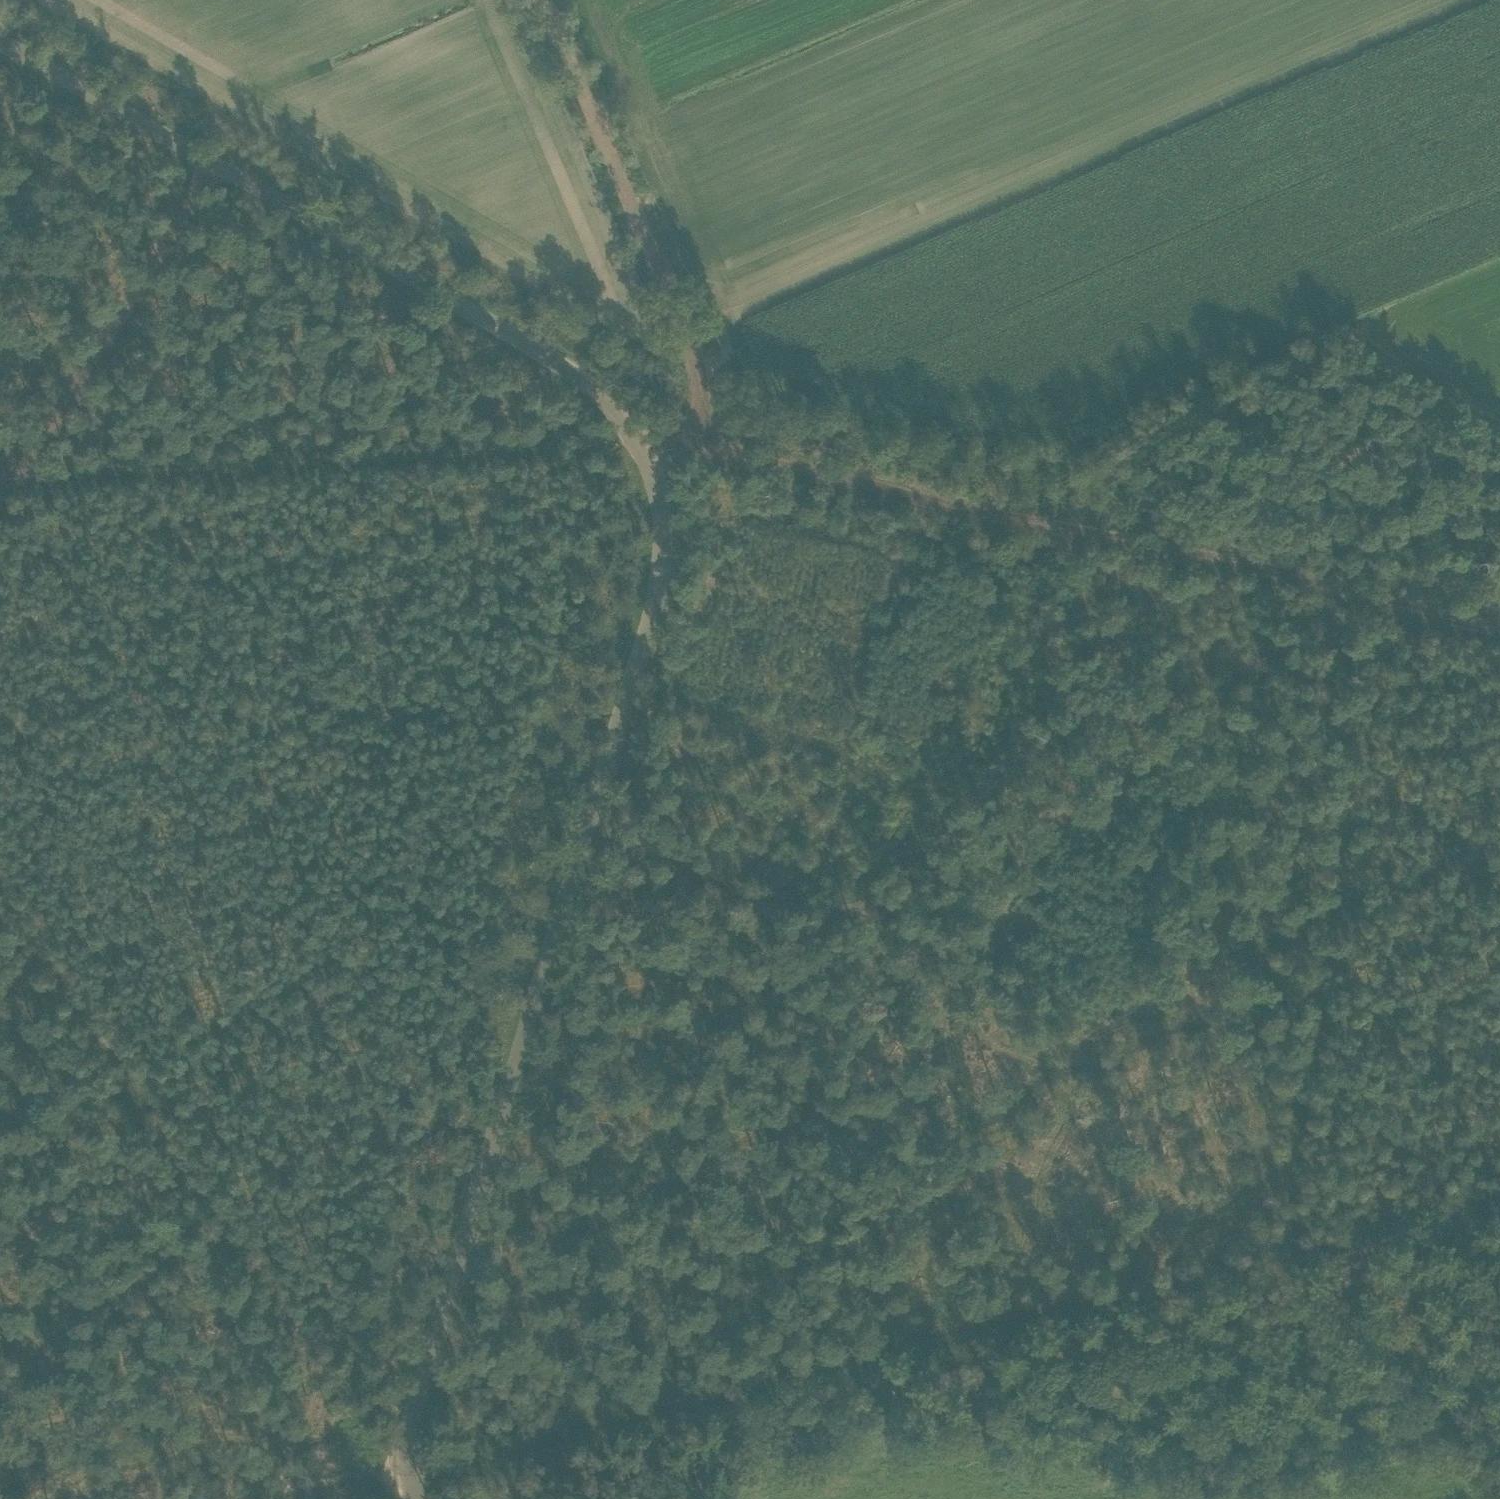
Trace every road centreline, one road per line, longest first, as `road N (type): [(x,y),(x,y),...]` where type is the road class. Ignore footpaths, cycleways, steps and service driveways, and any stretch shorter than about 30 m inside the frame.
road 1 (unclassified): [(413,1498),(412,1416),(656,593),(652,478),(601,390),(0,30)]
road 2 (track): [(470,1457),(723,1395),(829,1357),(1499,1199)]
road 3 (track): [(719,443),(1499,627)]
road 4 (track): [(1280,1253),(1393,601)]
road 5 (track): [(13,483),(593,451),(628,430)]
road 6 (track): [(719,443),(657,261),(548,0)]
road 7 (track): [(212,151),(103,371),(13,483)]

